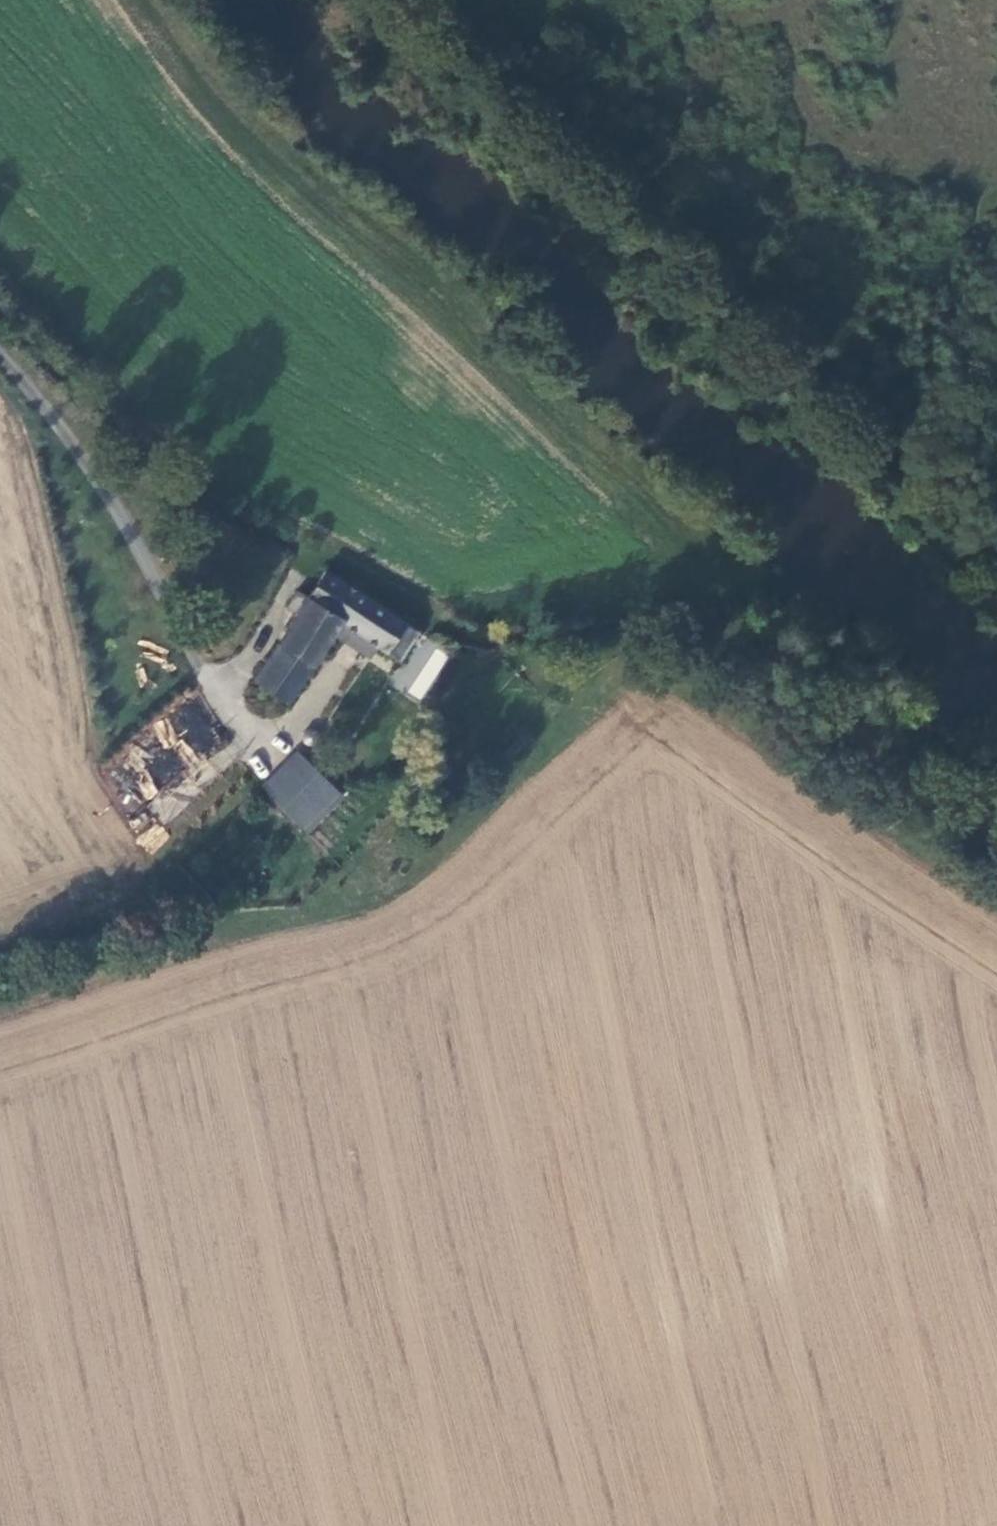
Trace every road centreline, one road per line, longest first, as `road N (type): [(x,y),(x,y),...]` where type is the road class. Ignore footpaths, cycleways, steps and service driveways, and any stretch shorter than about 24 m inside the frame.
road 1 (unclassified): [(0,353),(114,503),(243,737)]

